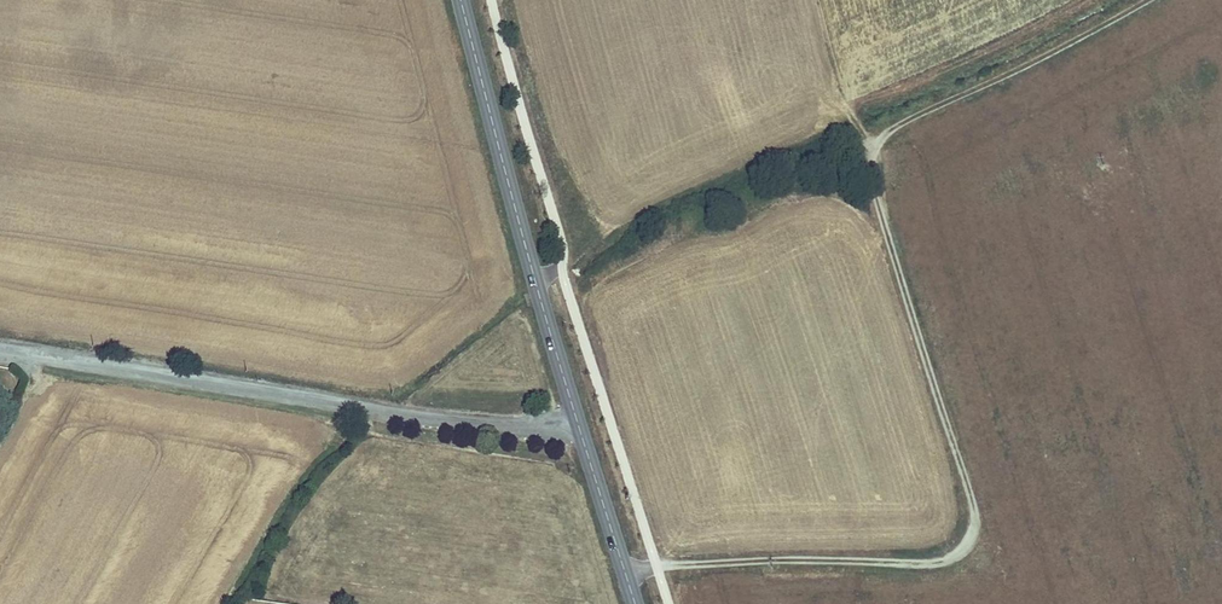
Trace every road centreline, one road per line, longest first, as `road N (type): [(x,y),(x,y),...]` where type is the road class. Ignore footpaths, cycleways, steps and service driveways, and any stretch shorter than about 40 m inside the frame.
road 1 (track): [(625,575),(778,559),(933,564),(967,543),(976,520),(971,494),(881,214),(872,173),(877,144),(894,126),(1149,0)]
road 2 (secondary): [(463,0),(635,603)]

